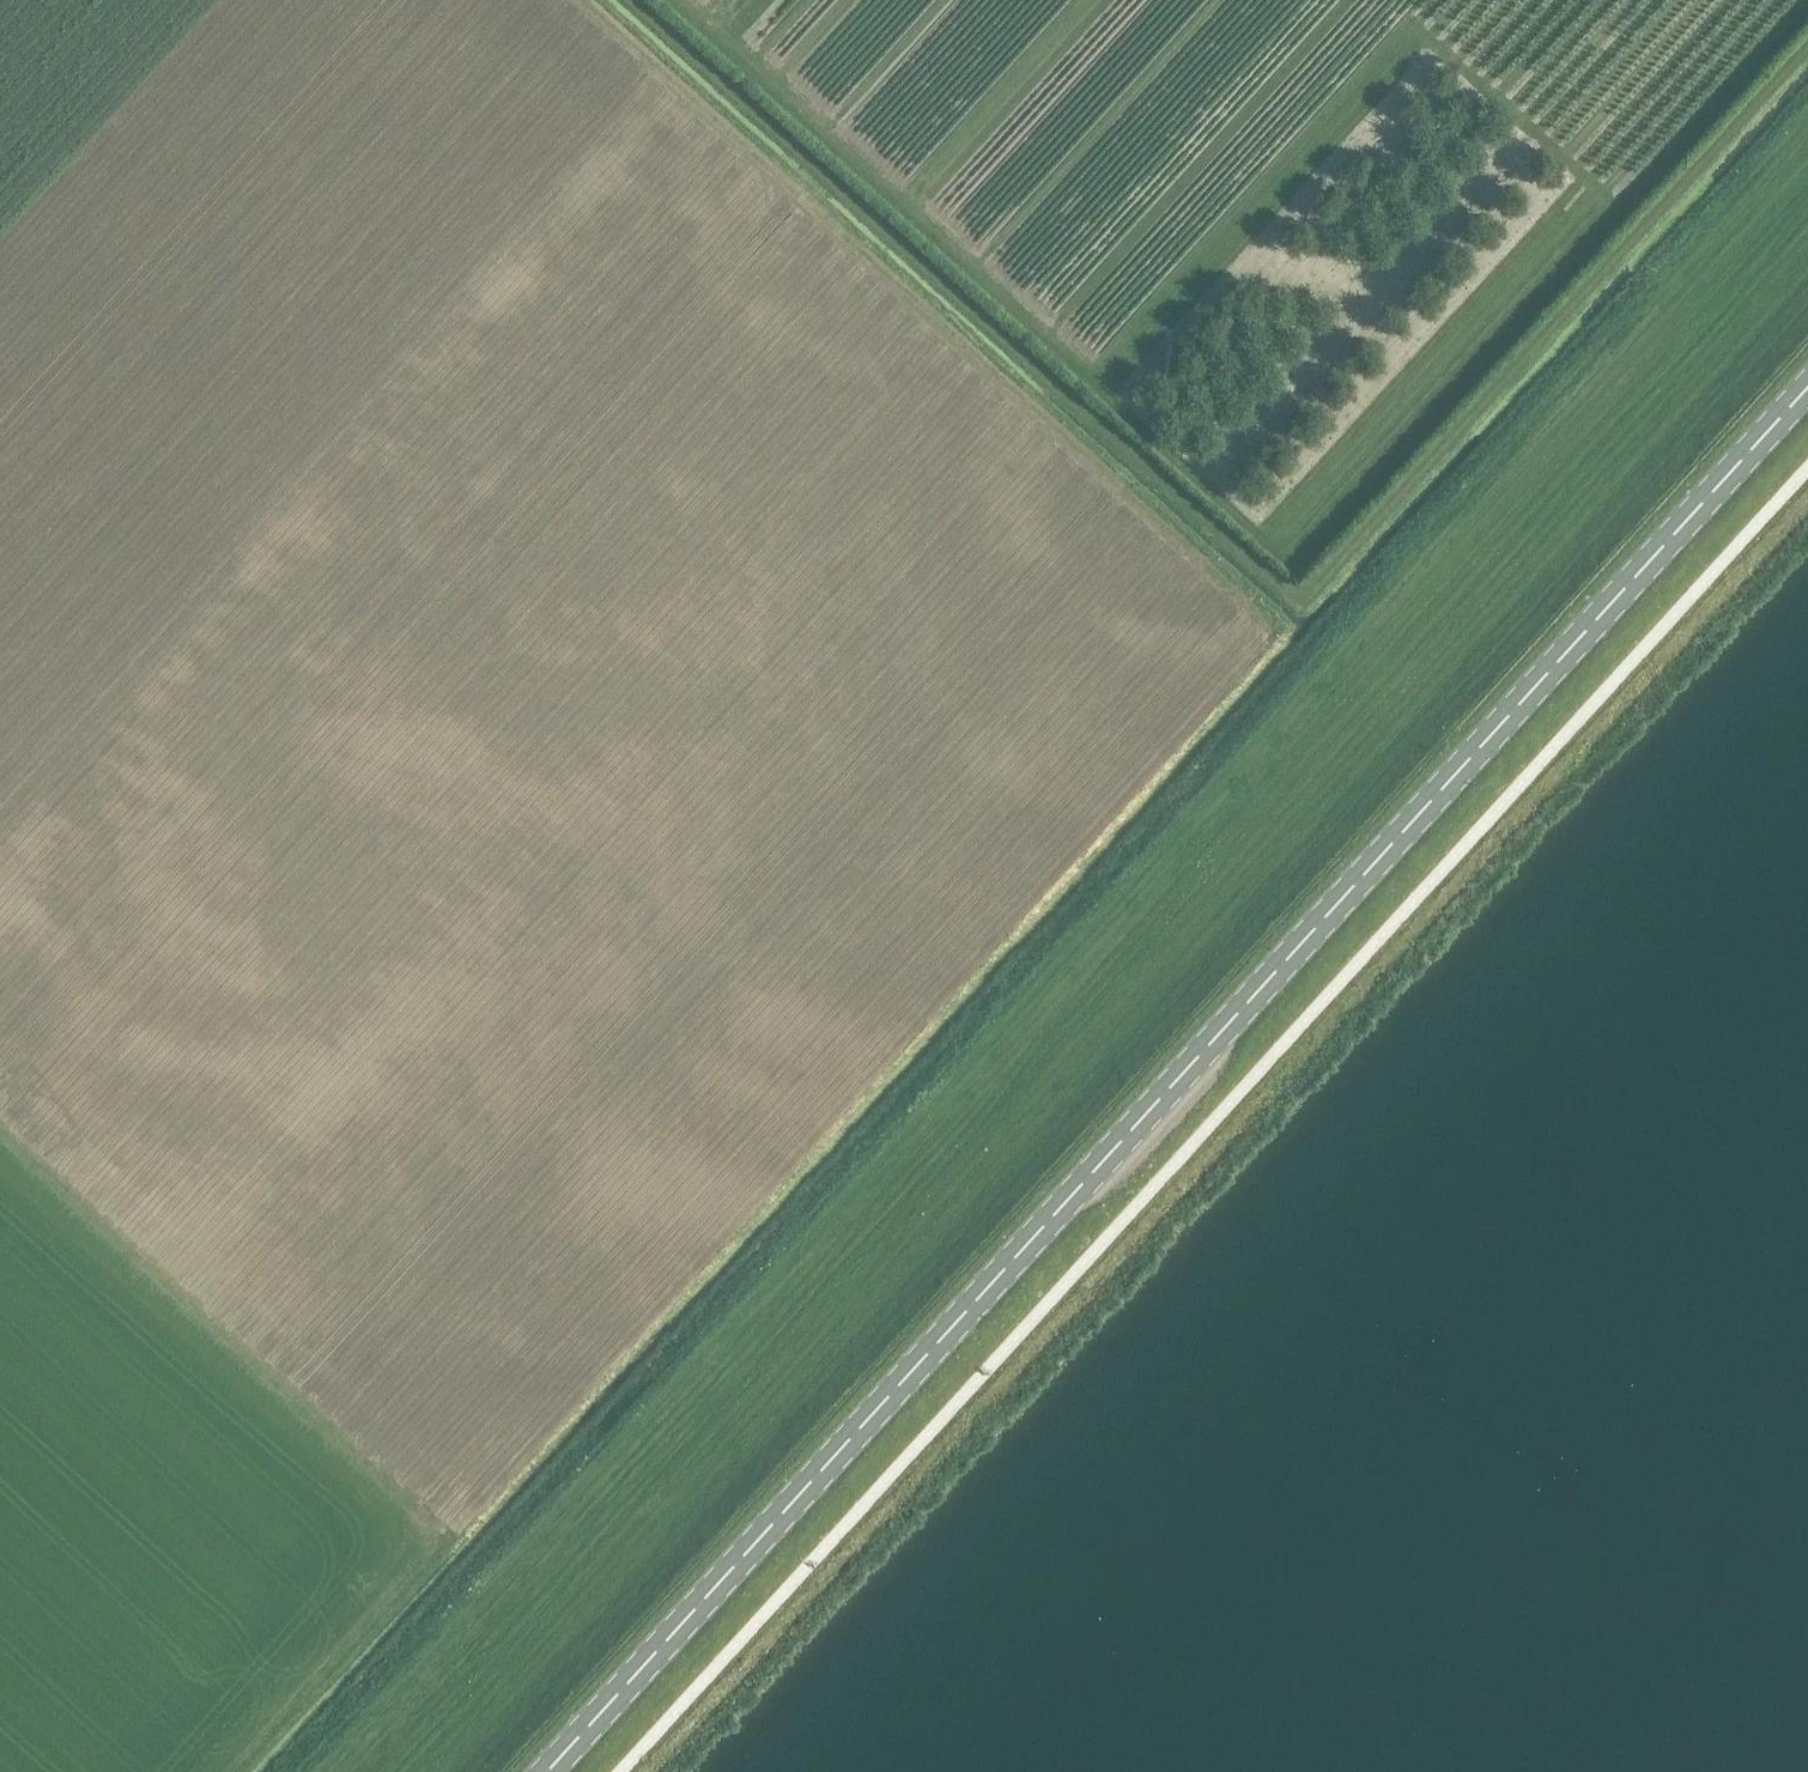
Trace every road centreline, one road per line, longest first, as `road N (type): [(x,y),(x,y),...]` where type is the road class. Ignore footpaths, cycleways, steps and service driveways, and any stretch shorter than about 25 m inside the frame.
road 1 (secondary): [(545,1771),(1807,386)]

